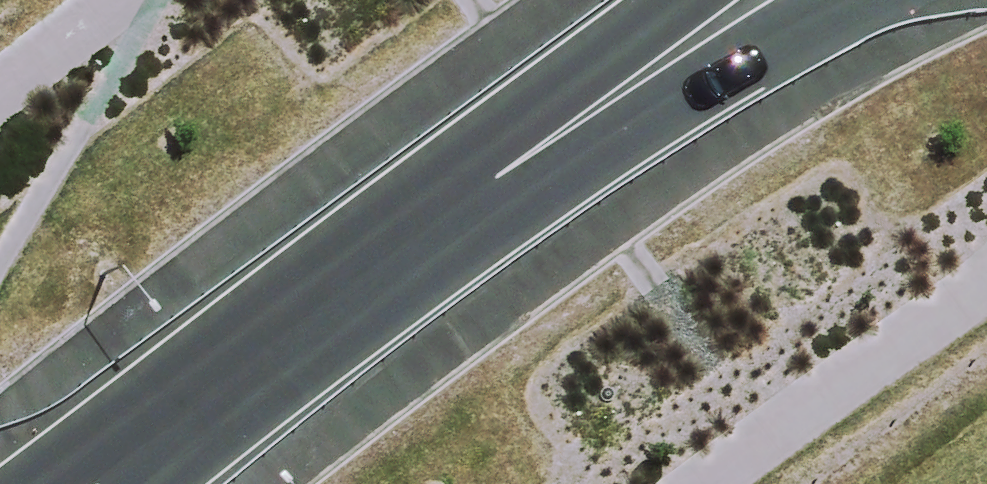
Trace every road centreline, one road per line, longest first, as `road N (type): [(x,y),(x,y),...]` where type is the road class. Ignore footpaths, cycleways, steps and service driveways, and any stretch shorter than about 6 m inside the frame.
road 1 (secondary): [(861,0),(595,150),(148,483)]
road 2 (secondary): [(34,483),(676,0)]

